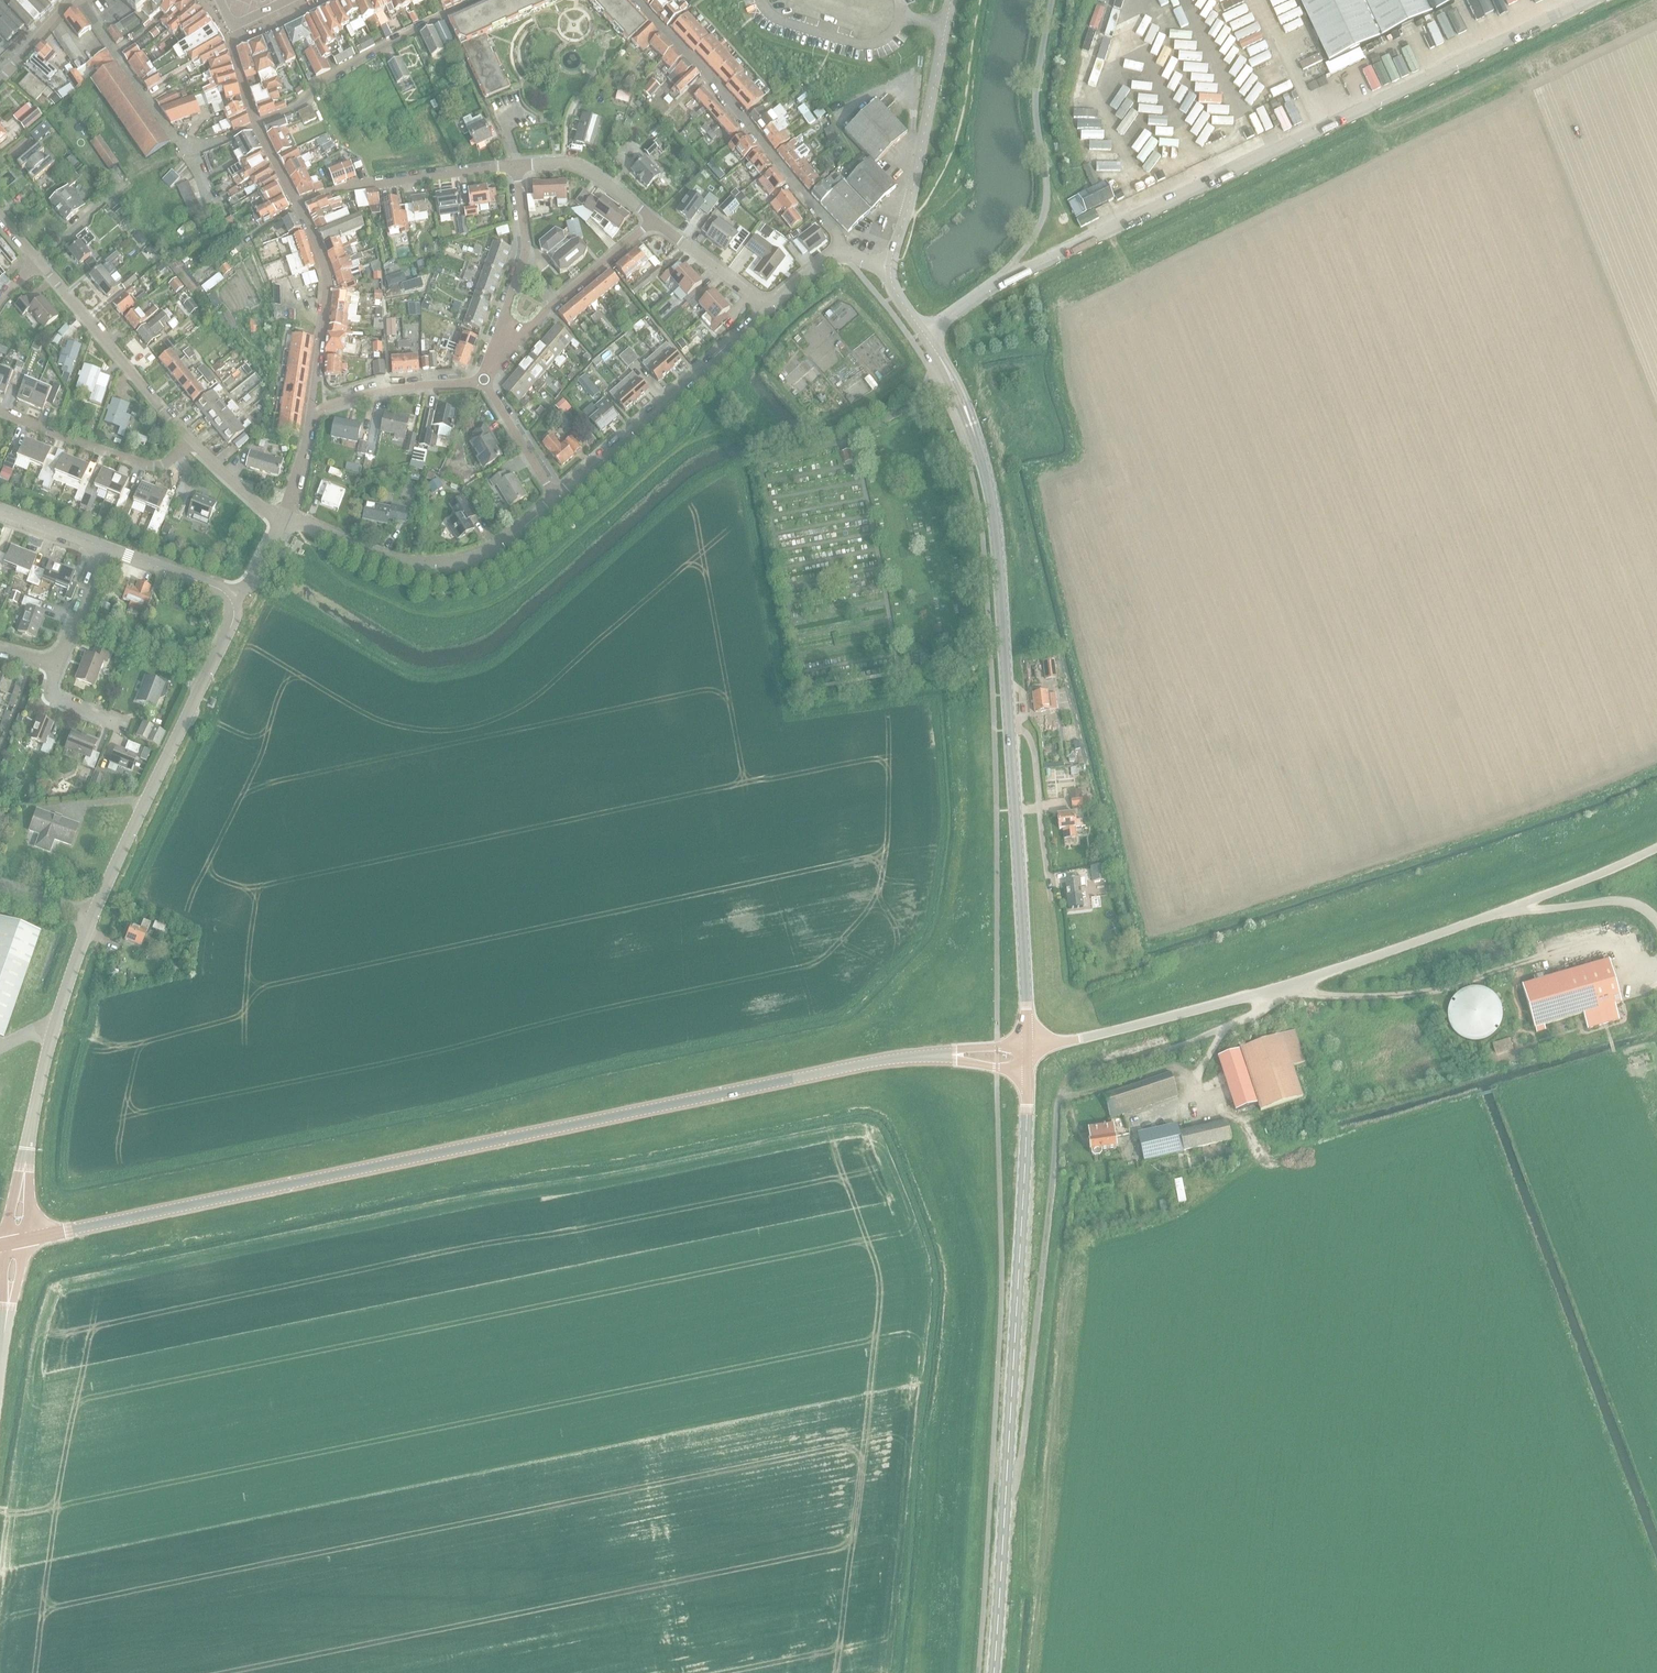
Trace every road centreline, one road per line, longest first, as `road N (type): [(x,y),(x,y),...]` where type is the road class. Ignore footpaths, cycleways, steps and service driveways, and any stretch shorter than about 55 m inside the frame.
road 1 (secondary): [(24,1240),(825,1070),(949,1054)]
road 2 (unclassified): [(1008,275),(1583,0)]
road 3 (tertiary): [(1028,1043),(1001,590),(992,496),(971,423)]
road 4 (secondary): [(993,1672),(1027,1067)]
road 5 (unclassified): [(1028,1043),(1085,1039),(1282,985),(1508,908)]
road 6 (residential): [(93,914),(233,617),(235,594)]
road 7 (residential): [(640,0),(843,245)]
road 8 (residential): [(286,517),(397,562),(439,565),(477,559),(555,497)]
road 9 (residential): [(555,497),(769,306)]
road 10 (residential): [(1008,275),(1047,200),(1035,123),(1052,0)]
road 11 (track): [(1282,985),(1397,993),(1548,953)]
road 12 (tertiary): [(892,262),(951,0)]
road 13 (residential): [(257,122),(476,0)]
road 14 (residential): [(26,1149),(55,1015),(93,914)]
road 15 (residential): [(191,442),(39,260)]
road 16 (residential): [(298,205),(351,185),(514,164)]
road 17 (residential): [(298,205),(328,284),(311,418)]
road 18 (residential): [(191,442),(149,463),(0,410)]
road 19 (residential): [(505,338),(658,220)]
road 20 (residential): [(188,148),(83,0)]
road 21 (residential): [(311,418),(324,407),(385,389),(483,381)]
road 22 (residential): [(505,338),(526,243),(514,164)]
road 23 (residential): [(514,164),(589,169),(658,220)]
road 24 (unclassified): [(1508,908),(1656,847)]
road 25 (unclassified): [(1656,923),(1634,903),(1508,908)]
road 26 (residential): [(235,594),(101,546)]
road 27 (residential): [(658,220),(769,306)]
road 28 (residential): [(483,381),(555,497)]
road 29 (residential): [(56,666),(101,546)]
road 30 (residential): [(286,517),(265,508),(191,442)]

